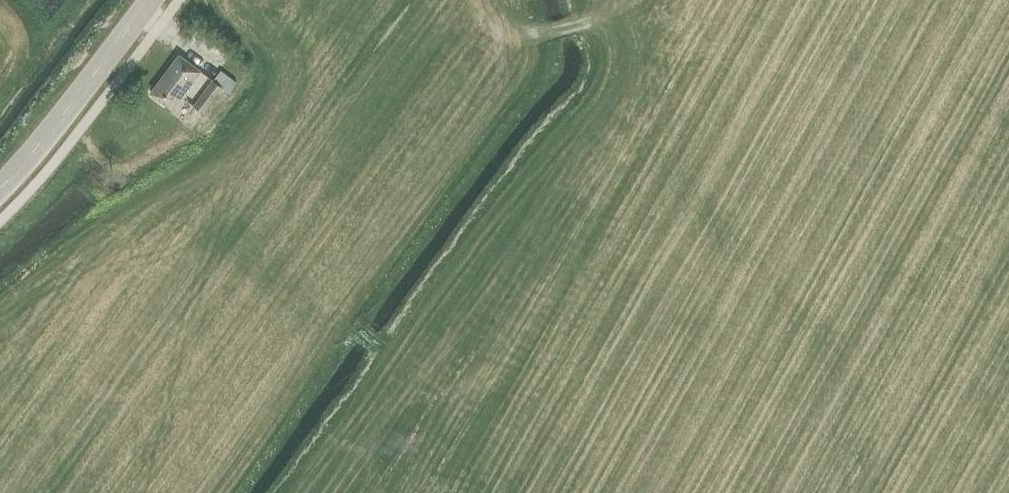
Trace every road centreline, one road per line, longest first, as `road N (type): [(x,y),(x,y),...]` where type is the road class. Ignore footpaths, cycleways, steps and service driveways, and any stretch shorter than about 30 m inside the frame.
road 1 (secondary): [(150,0),(0,190)]

